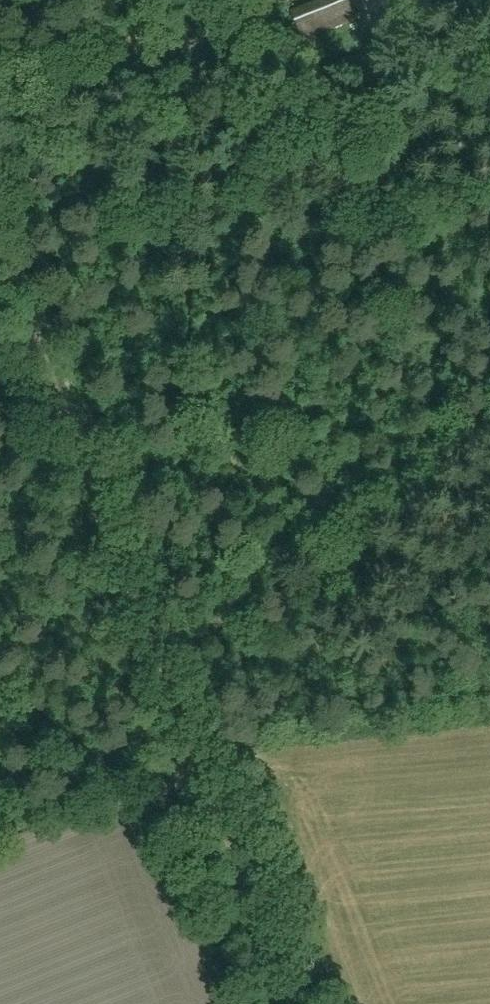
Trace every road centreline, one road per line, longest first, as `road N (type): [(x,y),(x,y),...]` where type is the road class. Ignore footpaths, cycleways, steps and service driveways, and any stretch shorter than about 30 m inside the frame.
road 1 (track): [(0,247),(158,661)]
road 2 (track): [(158,661),(290,1003)]
road 3 (track): [(0,93),(242,0)]

